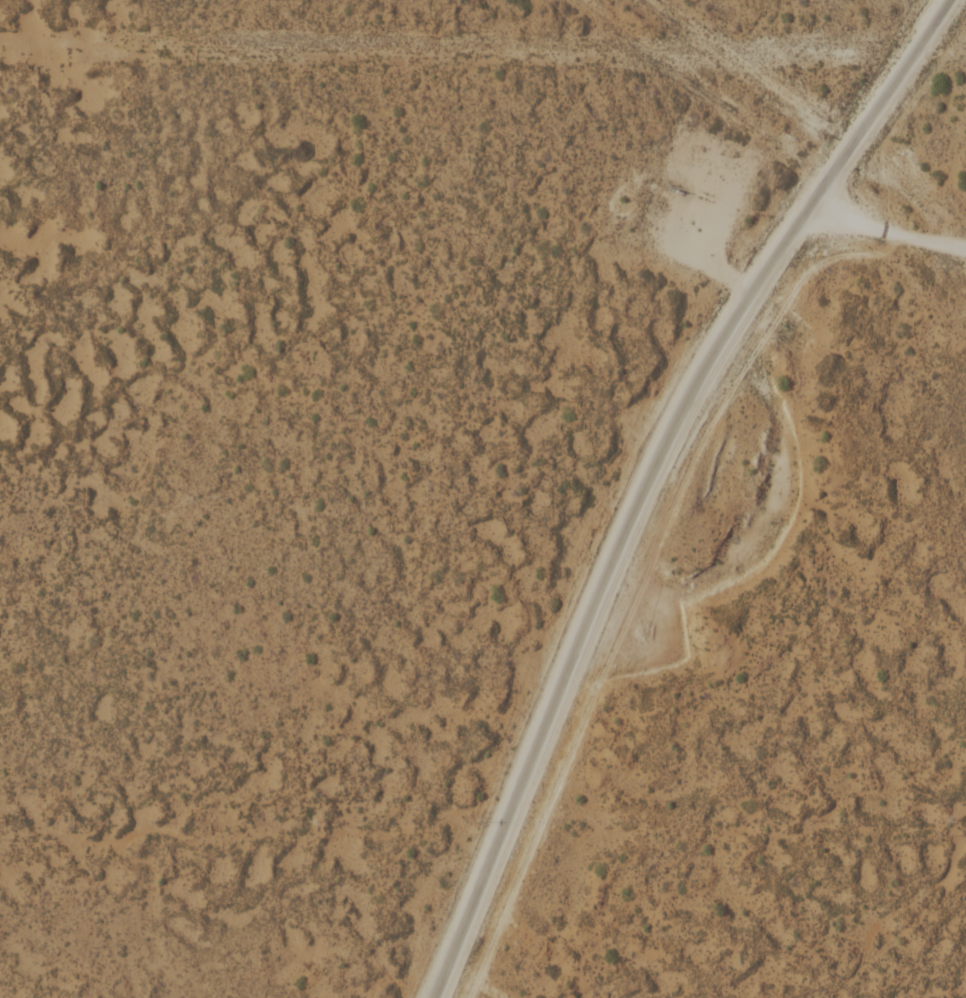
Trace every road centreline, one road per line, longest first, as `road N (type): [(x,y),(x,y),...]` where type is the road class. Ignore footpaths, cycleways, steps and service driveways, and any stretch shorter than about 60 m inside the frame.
road 1 (secondary): [(441,997),(640,525),(758,285),(961,0)]
road 2 (residential): [(965,253),(895,240),(822,197)]

